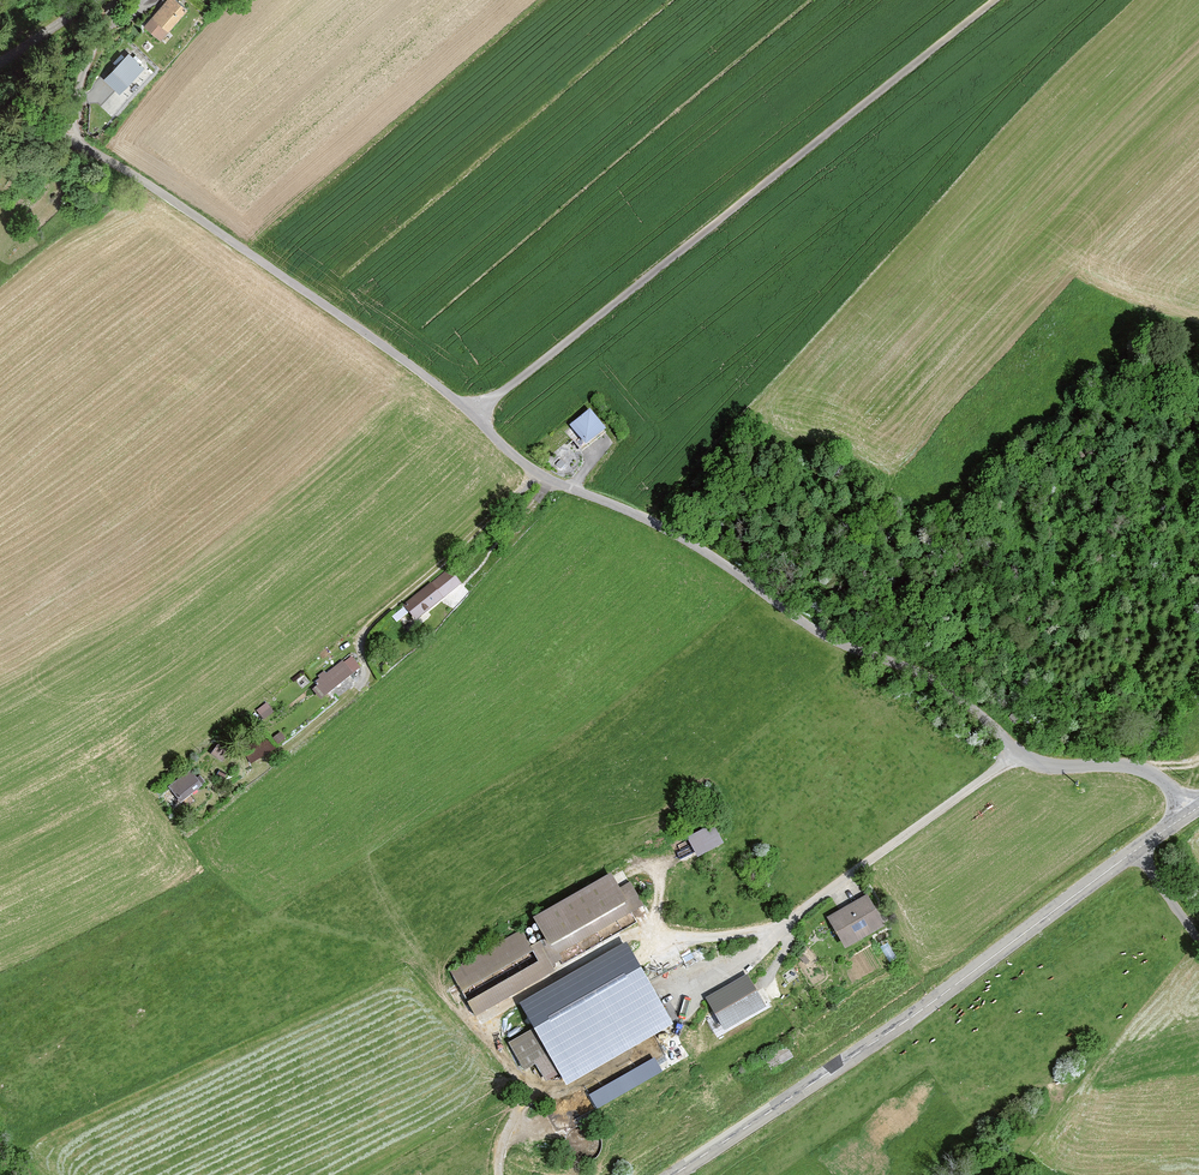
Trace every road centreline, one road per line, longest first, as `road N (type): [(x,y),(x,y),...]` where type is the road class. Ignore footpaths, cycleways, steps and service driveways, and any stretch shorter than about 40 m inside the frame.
road 1 (unclassified): [(472,415),(536,472),(675,534),(813,629),(938,681),(1029,758),(1142,769),(1194,810)]
road 2 (unclassified): [(1005,0),(472,415)]
road 3 (tertiary): [(1134,851),(842,1067),(674,1174)]
road 4 (unclassified): [(77,137),(472,415)]
road 5 (track): [(274,759),(360,686),(367,627),(536,472)]
road 6 (unclassified): [(111,0),(73,117),(77,137)]

